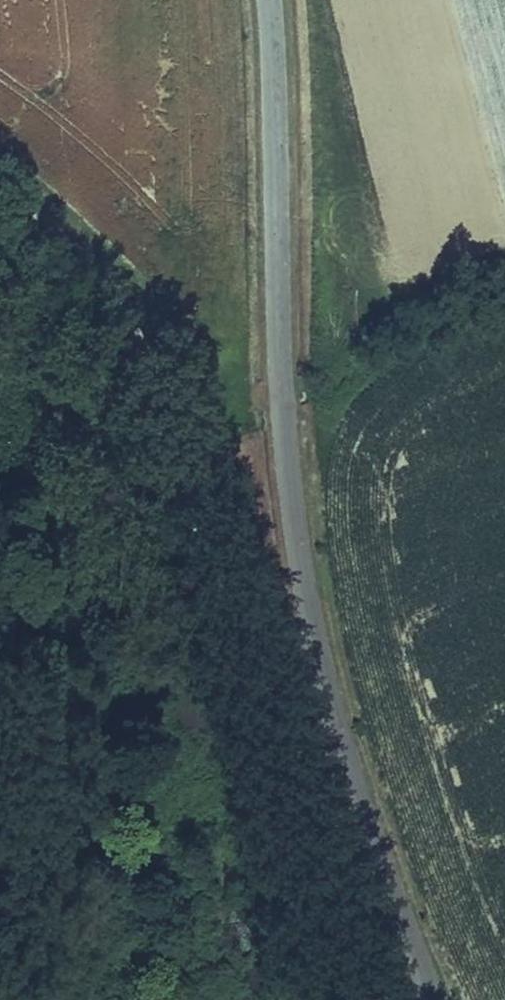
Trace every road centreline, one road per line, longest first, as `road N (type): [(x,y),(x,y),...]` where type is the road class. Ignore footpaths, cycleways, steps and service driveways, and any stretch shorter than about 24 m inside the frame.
road 1 (tertiary): [(432,999),(390,905),(344,764),(294,548),(270,0)]

